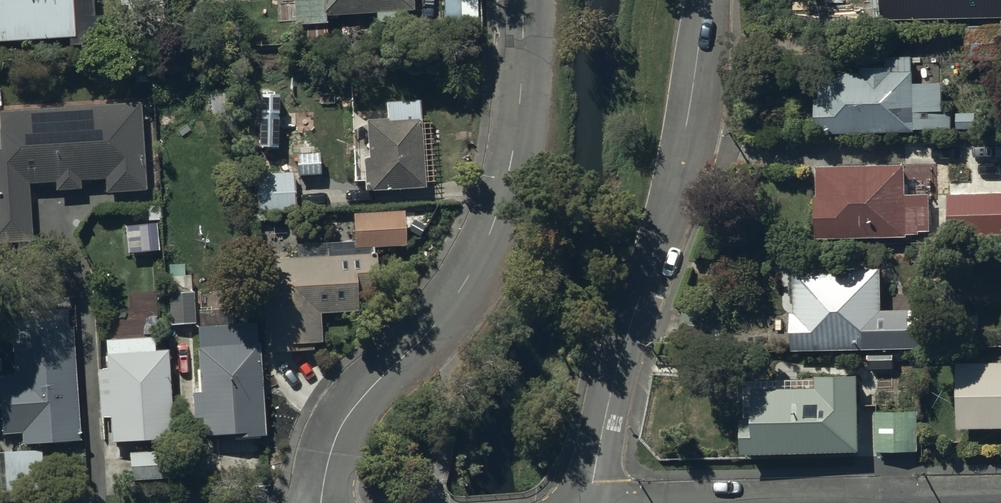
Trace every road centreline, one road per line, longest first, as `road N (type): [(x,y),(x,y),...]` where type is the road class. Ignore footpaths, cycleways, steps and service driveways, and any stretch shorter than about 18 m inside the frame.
road 1 (residential): [(330,502),(343,433),(367,390),(464,285),(516,160),(524,0)]
road 2 (unclassified): [(710,0),(588,502)]

